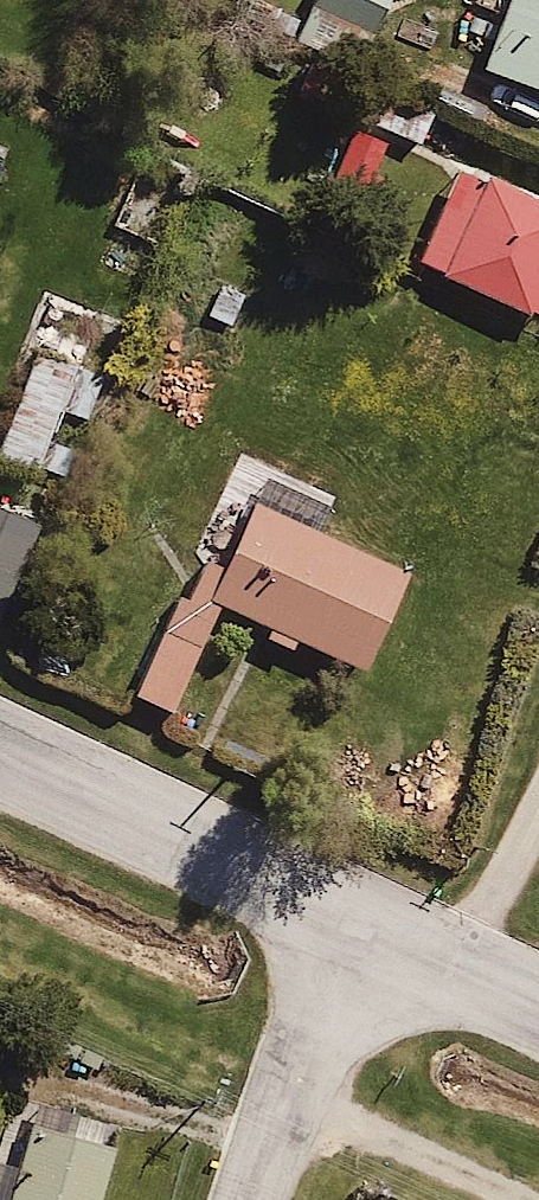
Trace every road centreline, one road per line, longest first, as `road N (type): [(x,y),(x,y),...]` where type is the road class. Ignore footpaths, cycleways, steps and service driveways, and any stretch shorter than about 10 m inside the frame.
road 1 (tertiary): [(0,758),(343,922)]
road 2 (residential): [(251,1199),(343,922)]
road 3 (residential): [(538,759),(446,967)]

